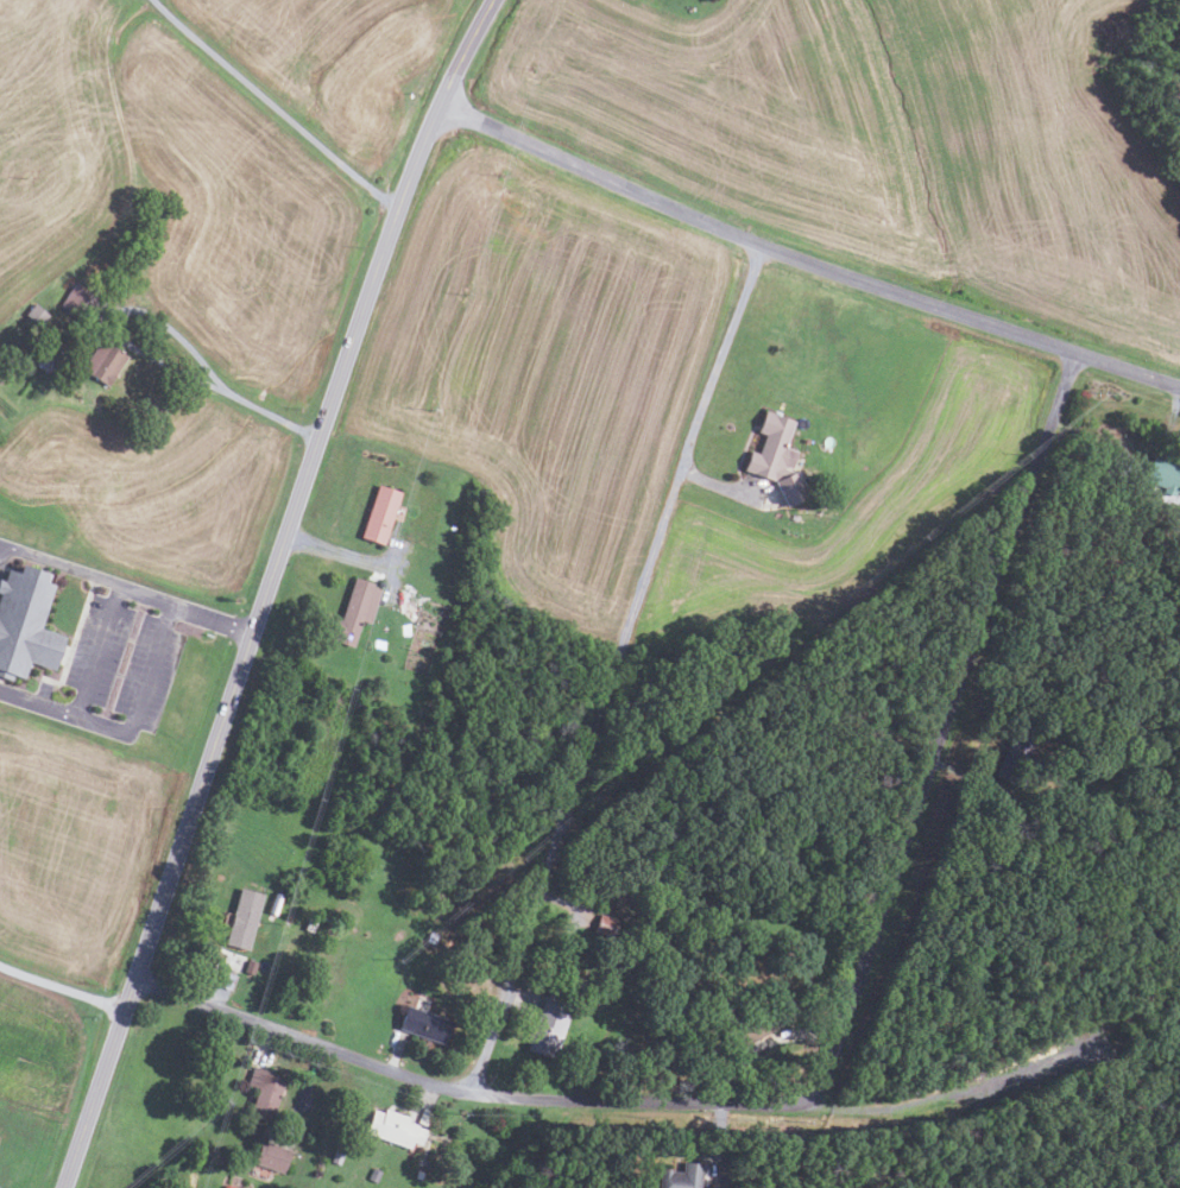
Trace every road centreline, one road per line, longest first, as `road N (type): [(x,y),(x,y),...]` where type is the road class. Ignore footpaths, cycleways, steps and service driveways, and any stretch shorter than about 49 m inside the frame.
road 1 (residential): [(1074,352),(810,1102),(468,1092),(133,981)]
road 2 (secondary): [(62,1187),(409,175),(490,0)]
road 3 (residential): [(758,246),(468,1092)]
road 4 (residential): [(1179,388),(758,246),(438,102)]

